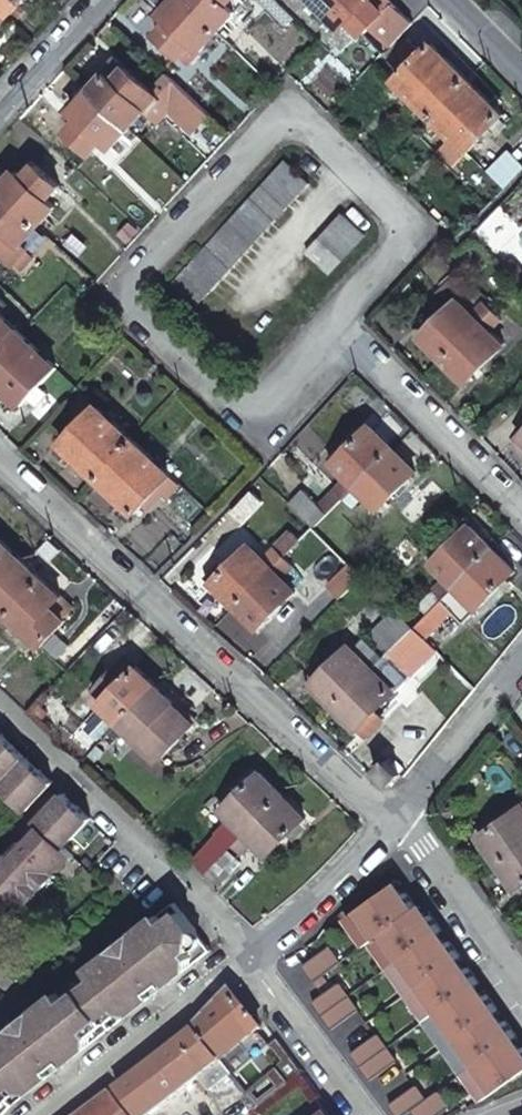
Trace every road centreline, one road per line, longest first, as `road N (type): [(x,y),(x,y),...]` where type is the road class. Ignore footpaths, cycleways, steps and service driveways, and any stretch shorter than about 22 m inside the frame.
road 1 (residential): [(330,320),(240,417),(112,294),(295,101),(441,233)]
road 2 (residential): [(398,810),(366,803),(0,458)]
road 3 (residential): [(0,707),(198,890),(251,960)]
road 4 (residential): [(330,320),(521,509)]
road 5 (residential): [(251,960),(41,1114)]
road 6 (residential): [(521,983),(398,810)]
road 7 (residential): [(398,810),(251,960)]
road 8 (residential): [(251,960),(363,1114)]
road 9 (residential): [(521,666),(398,810)]
road 10 (residential): [(0,104),(98,0)]
road 11 (residential): [(441,233),(330,320)]

